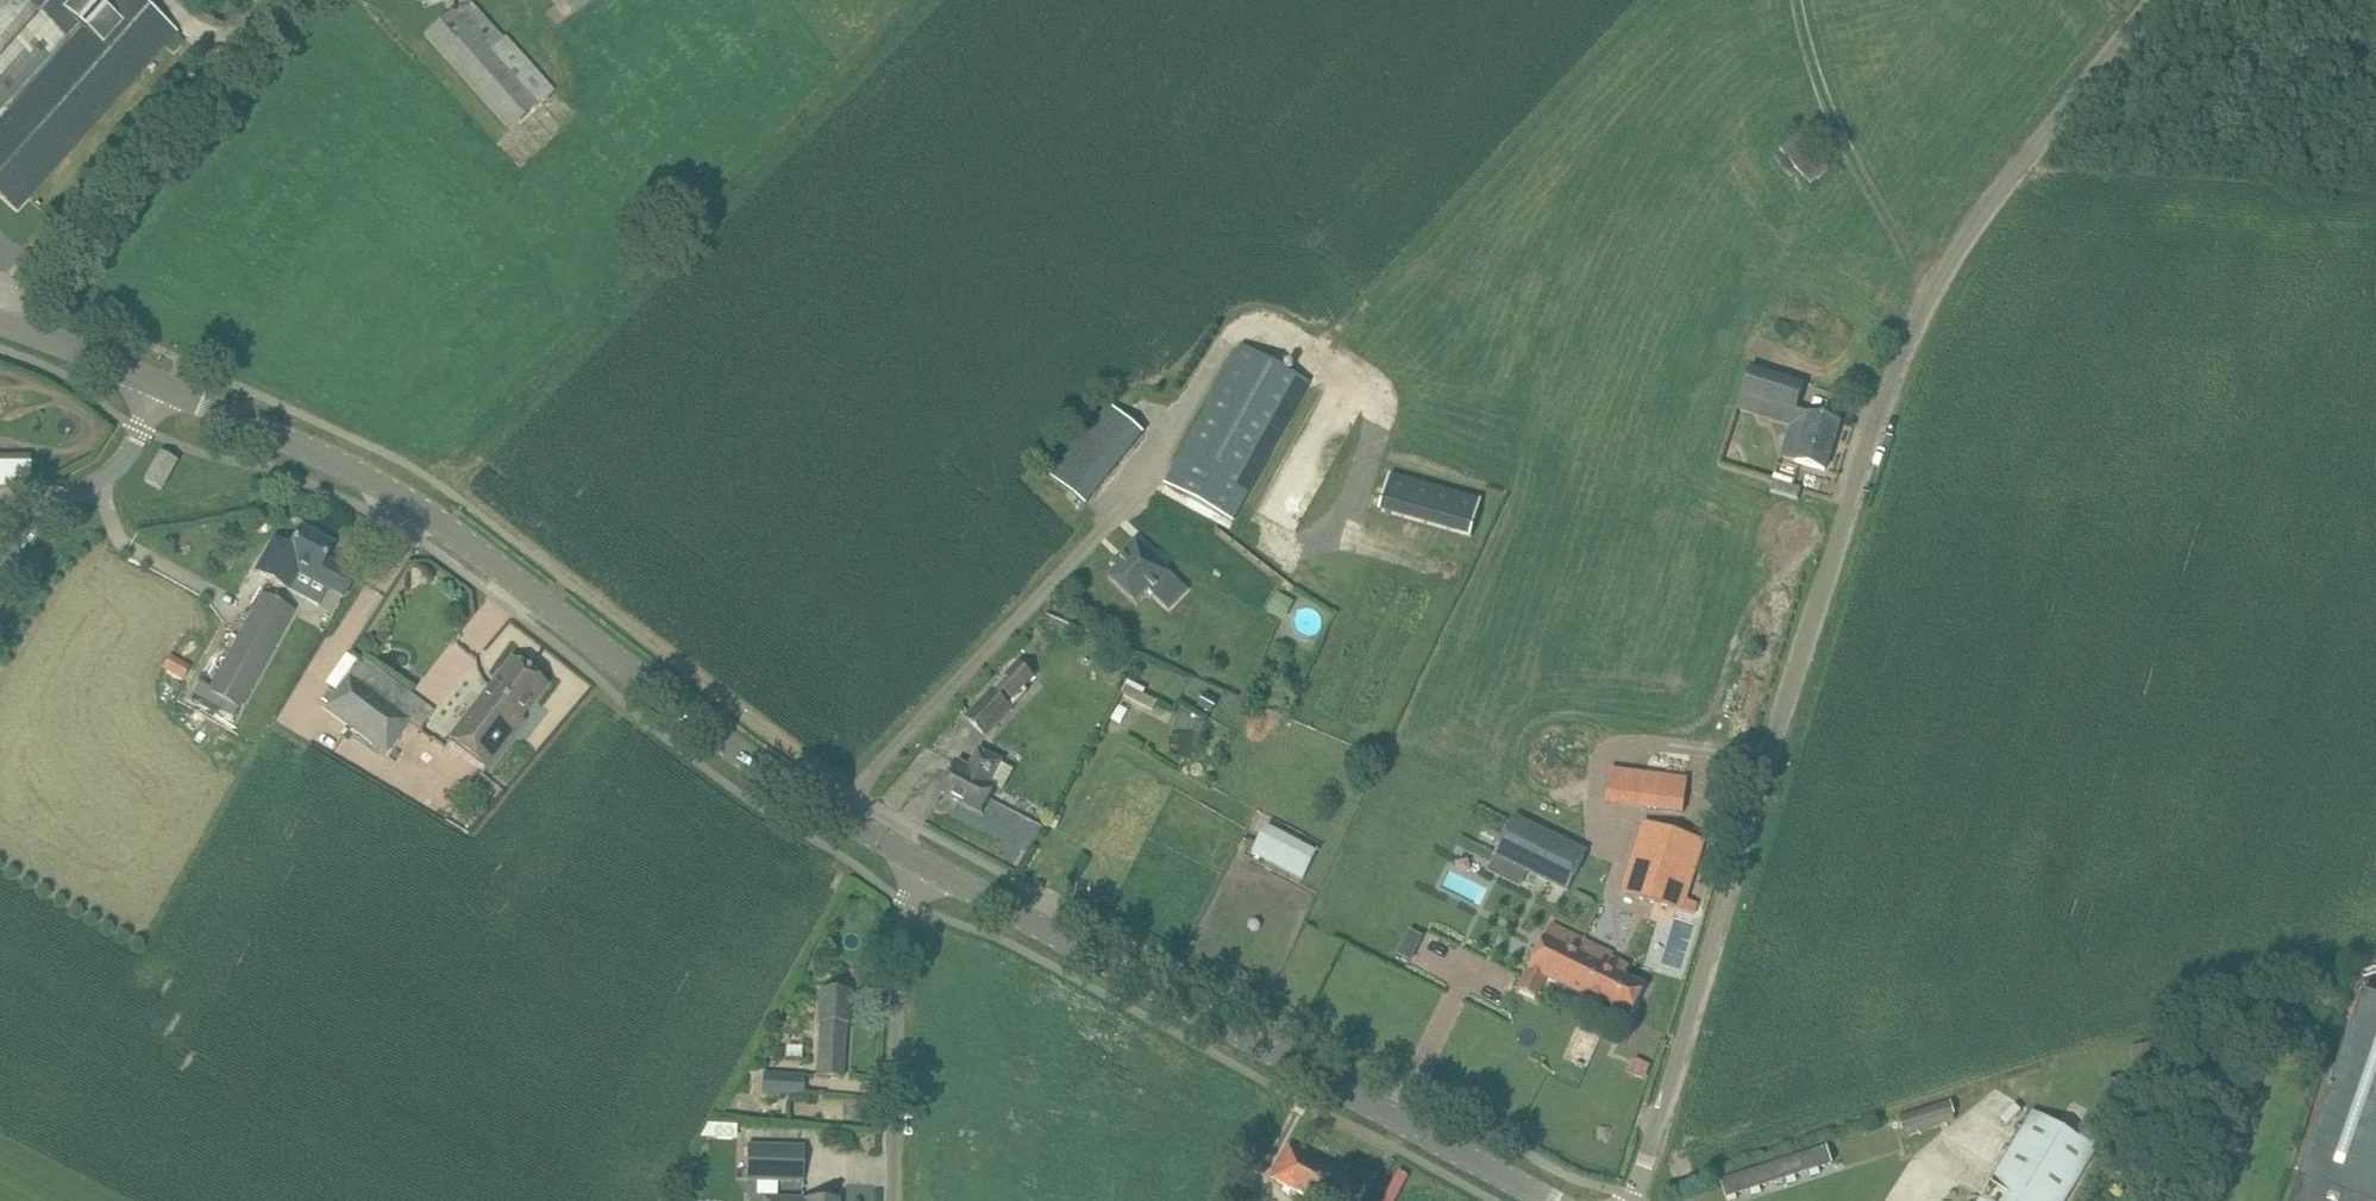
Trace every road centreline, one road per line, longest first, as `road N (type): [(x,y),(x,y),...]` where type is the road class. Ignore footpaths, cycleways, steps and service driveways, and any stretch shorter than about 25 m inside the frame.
road 1 (unclassified): [(1633,1200),(1860,463),(1911,336),(1980,221),(2159,0)]
road 2 (tertiary): [(896,849),(720,738),(435,521),(169,382)]
road 3 (tertiary): [(1551,1200),(896,849)]
road 4 (unclassified): [(0,315),(289,0)]
road 5 (unclassified): [(900,1200),(896,849)]
road 6 (unclassified): [(0,577),(44,514),(95,482),(149,430),(169,382)]
road 7 (tertiary): [(169,382),(0,325)]

